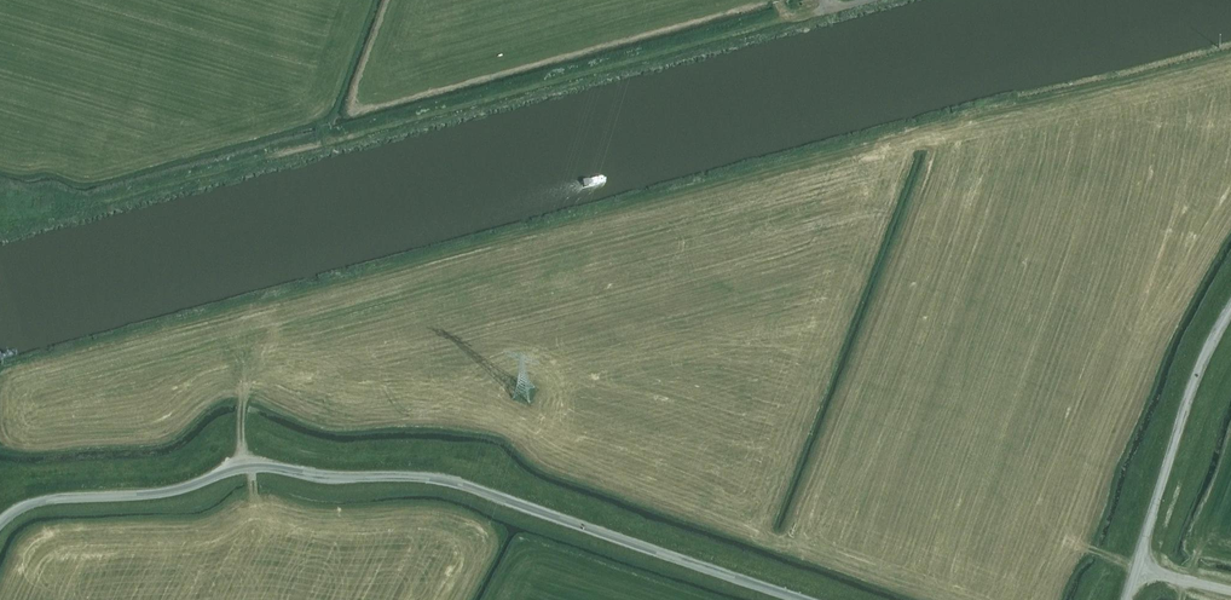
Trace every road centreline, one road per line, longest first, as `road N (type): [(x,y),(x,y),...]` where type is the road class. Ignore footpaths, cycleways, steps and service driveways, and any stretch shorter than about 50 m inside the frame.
road 1 (unclassified): [(0,523),(30,503),(162,494),(248,467),(422,478),(799,599)]
road 2 (track): [(831,3),(813,16),(113,201)]
road 3 (unclassified): [(1136,570),(1190,398),(1230,311)]

